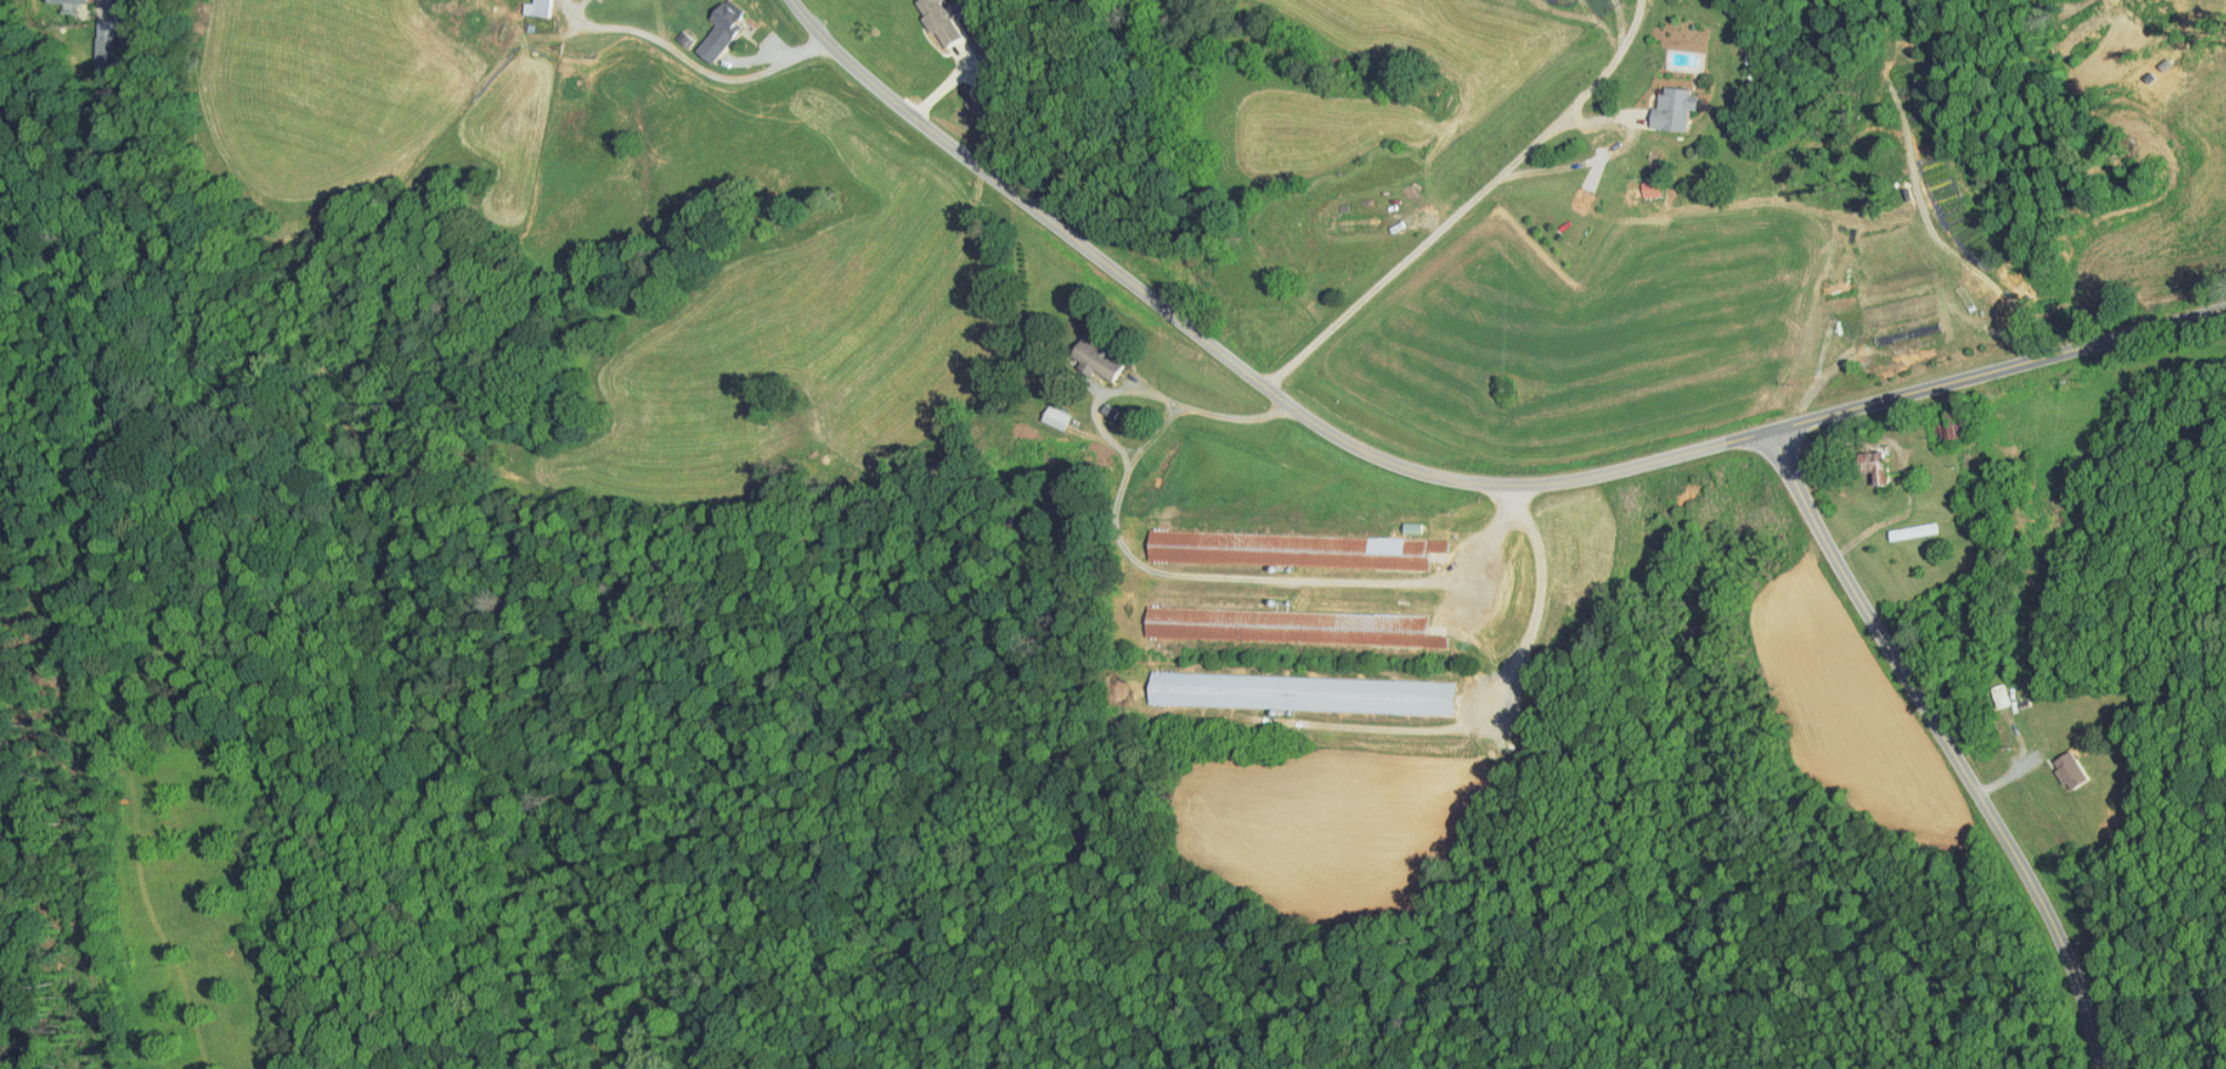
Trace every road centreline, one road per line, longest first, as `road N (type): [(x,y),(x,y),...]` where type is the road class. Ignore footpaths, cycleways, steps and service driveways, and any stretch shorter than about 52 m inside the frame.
road 1 (tertiary): [(2225,309),(1645,465),(1570,479),(1476,479),(1388,458),(1305,413),(913,111),(796,0)]
road 2 (residential): [(2110,1068),(2063,933),(1762,435)]

